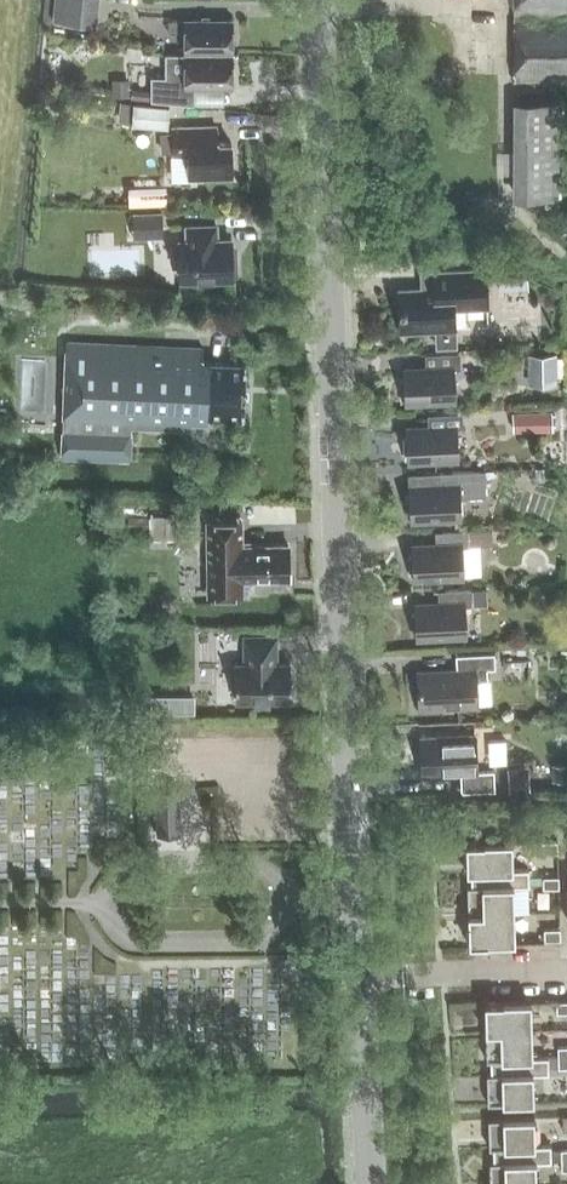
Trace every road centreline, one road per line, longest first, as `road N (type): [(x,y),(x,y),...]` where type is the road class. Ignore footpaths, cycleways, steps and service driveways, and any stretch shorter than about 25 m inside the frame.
road 1 (tertiary): [(359,977),(318,0)]
road 2 (residential): [(566,971),(359,977)]
road 3 (tertiary): [(371,1183),(359,977)]

